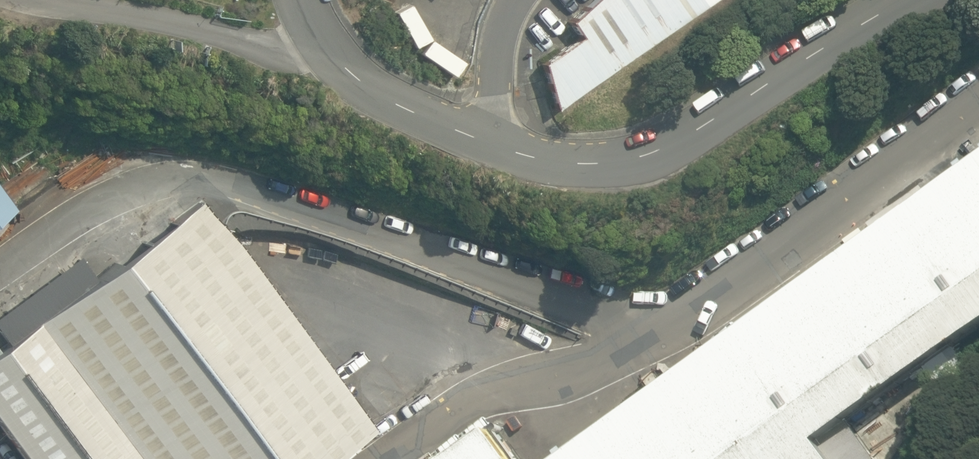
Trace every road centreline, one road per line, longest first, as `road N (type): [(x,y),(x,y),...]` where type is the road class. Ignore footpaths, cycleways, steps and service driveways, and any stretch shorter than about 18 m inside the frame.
road 1 (unclassified): [(305,0),(328,48),(383,94),(496,145),(589,164),(665,149),(905,0)]
road 2 (unclassified): [(388,458),(465,406),(641,348),(978,103)]

